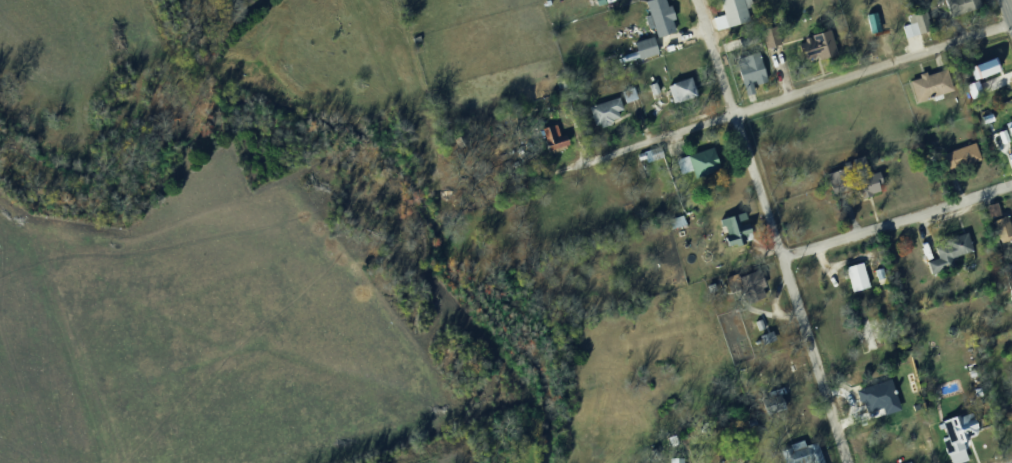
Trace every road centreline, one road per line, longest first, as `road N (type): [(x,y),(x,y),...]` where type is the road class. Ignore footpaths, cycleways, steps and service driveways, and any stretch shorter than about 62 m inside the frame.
road 1 (residential): [(848,462),(697,0)]
road 2 (residential): [(566,167),(1011,22)]
road 3 (residential): [(781,258),(1011,184)]

